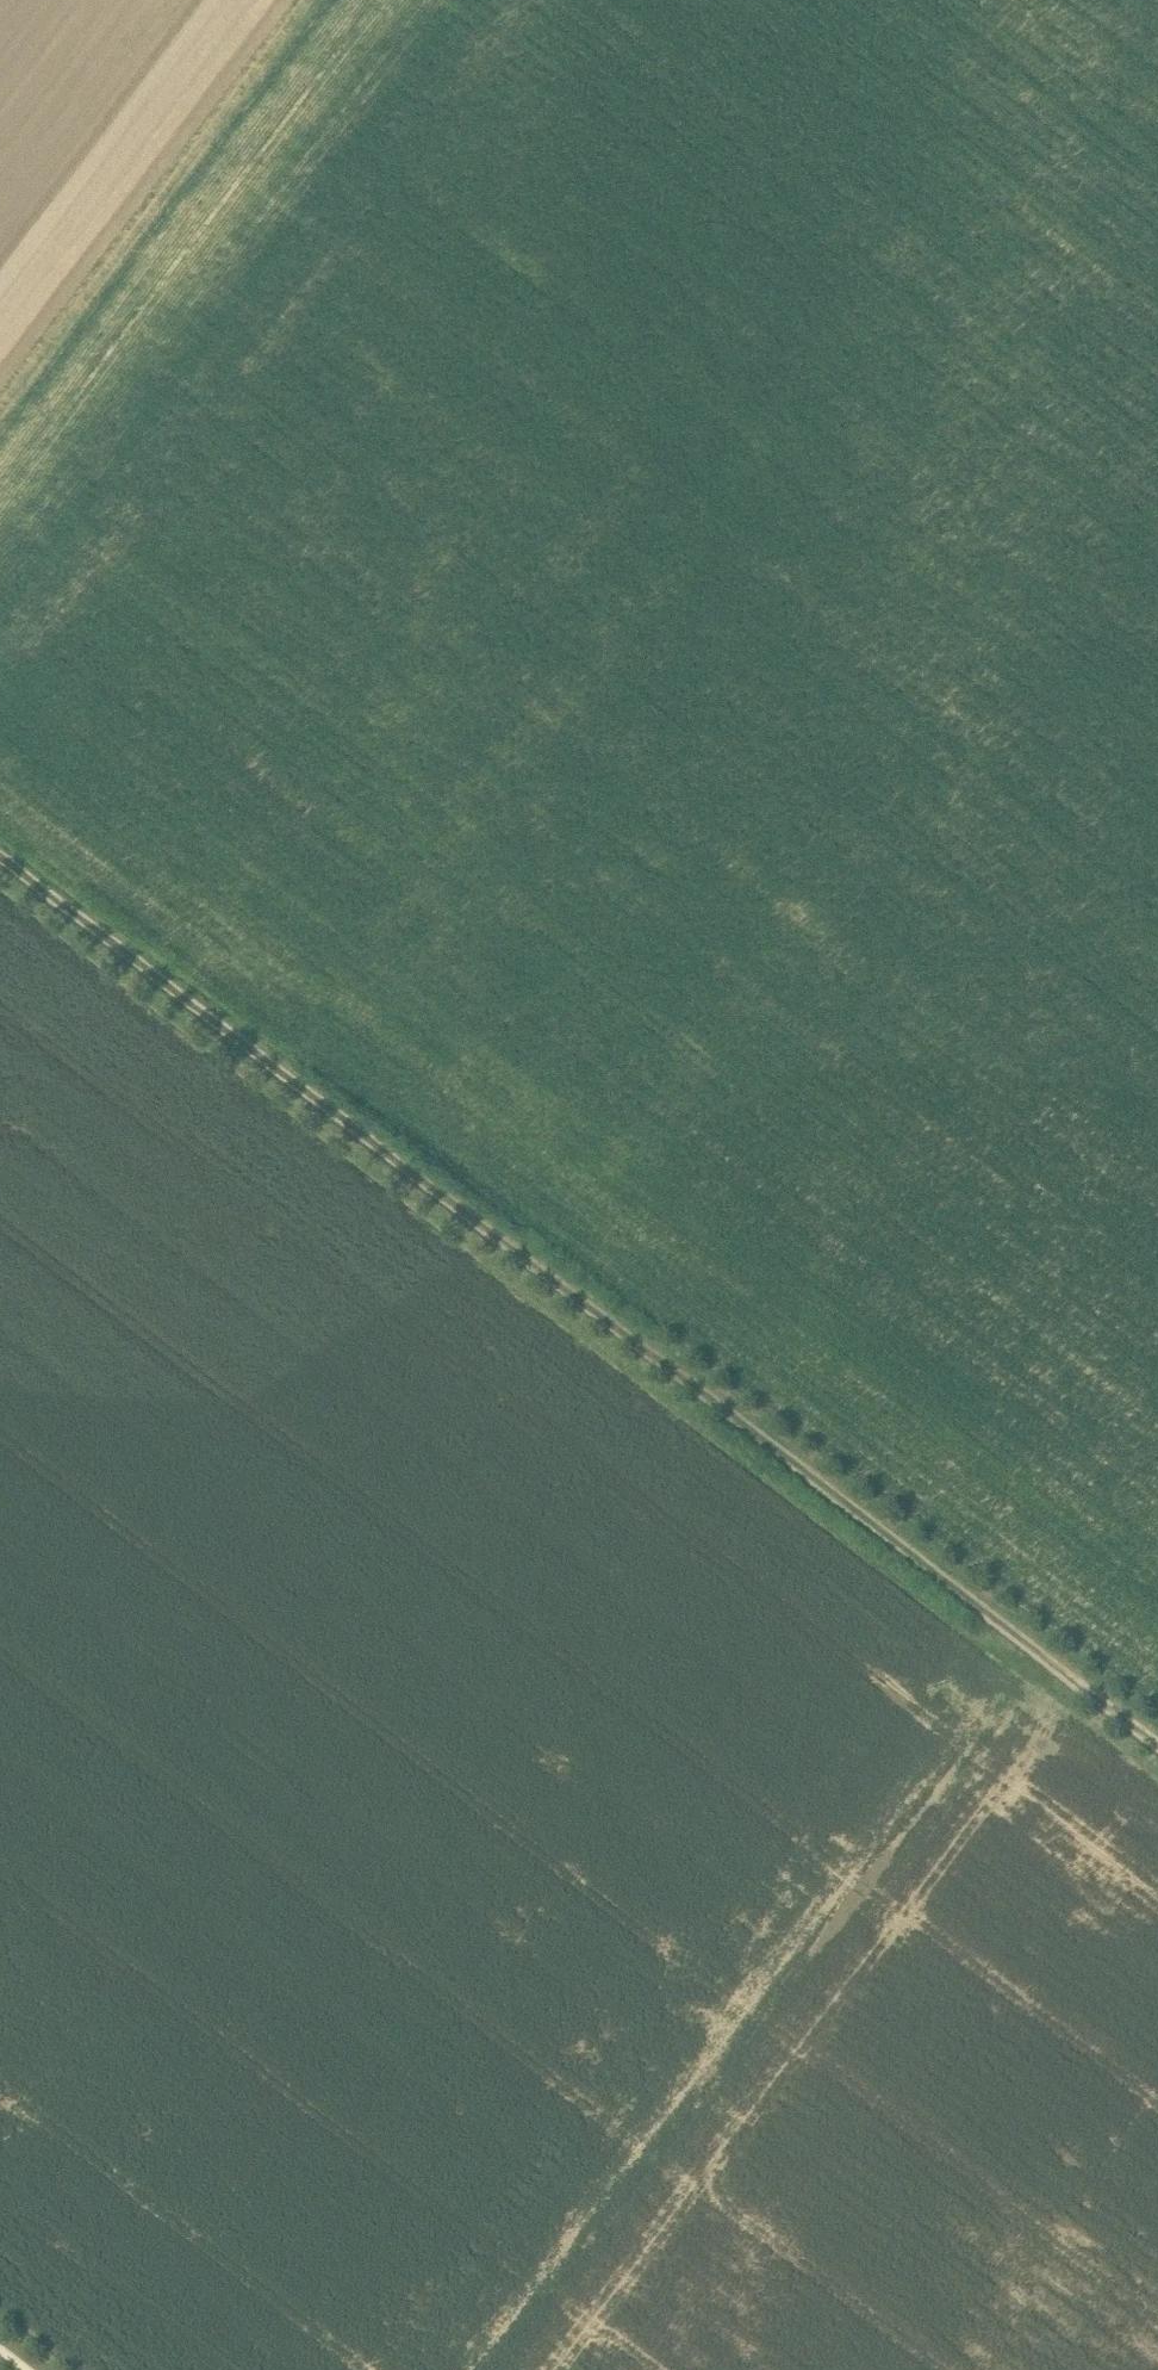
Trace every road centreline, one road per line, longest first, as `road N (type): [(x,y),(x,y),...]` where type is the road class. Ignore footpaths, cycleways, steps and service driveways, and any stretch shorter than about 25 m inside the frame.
road 1 (track): [(1157,1732),(0,840)]
road 2 (track): [(201,995),(245,916),(719,287)]
road 3 (track): [(0,413),(308,0)]

